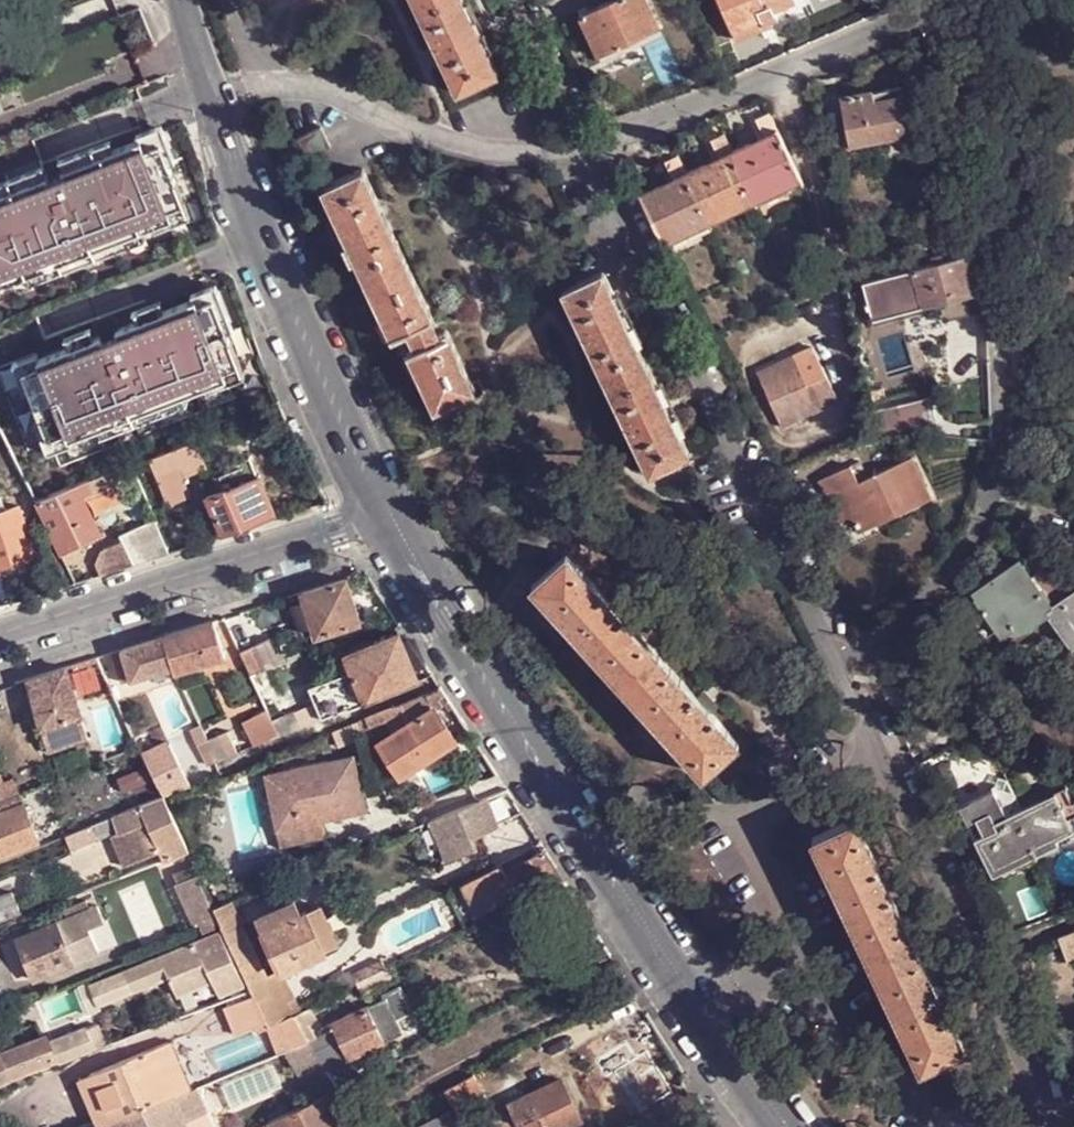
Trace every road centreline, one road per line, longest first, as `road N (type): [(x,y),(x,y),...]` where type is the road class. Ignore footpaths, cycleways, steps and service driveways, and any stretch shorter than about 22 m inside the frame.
road 1 (residential): [(588,146),(1051,1126)]
road 2 (tertiary): [(782,1126),(610,882),(386,511)]
road 3 (residential): [(588,146),(913,20),(936,17),(995,34),(1073,67)]
road 4 (tertiary): [(386,511),(211,95)]
road 5 (residential): [(386,511),(0,634)]
road 6 (residential): [(211,95),(248,87),(324,89),(405,131),(484,150),(588,146)]
road 7 (residential): [(517,0),(588,146)]

